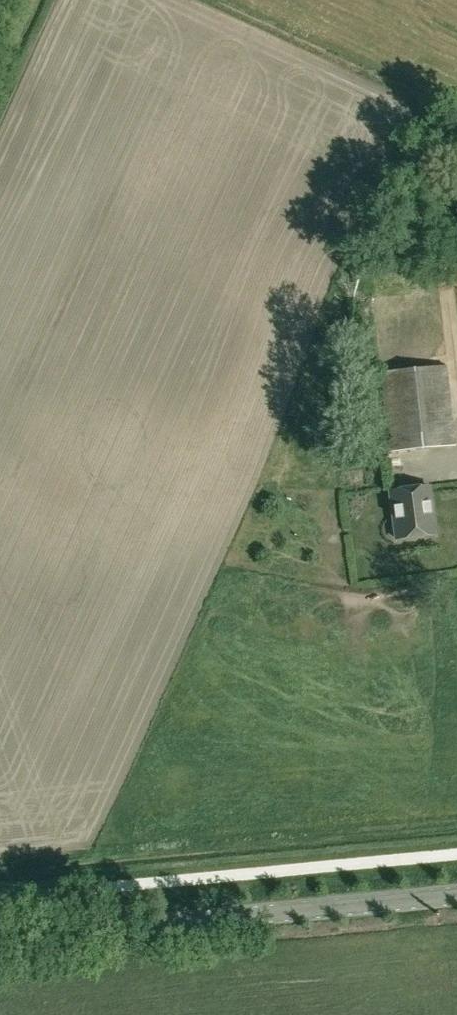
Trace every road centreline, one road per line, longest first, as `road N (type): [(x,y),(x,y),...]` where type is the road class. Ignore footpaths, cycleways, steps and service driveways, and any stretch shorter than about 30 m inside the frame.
road 1 (secondary): [(0,940),(456,896)]

